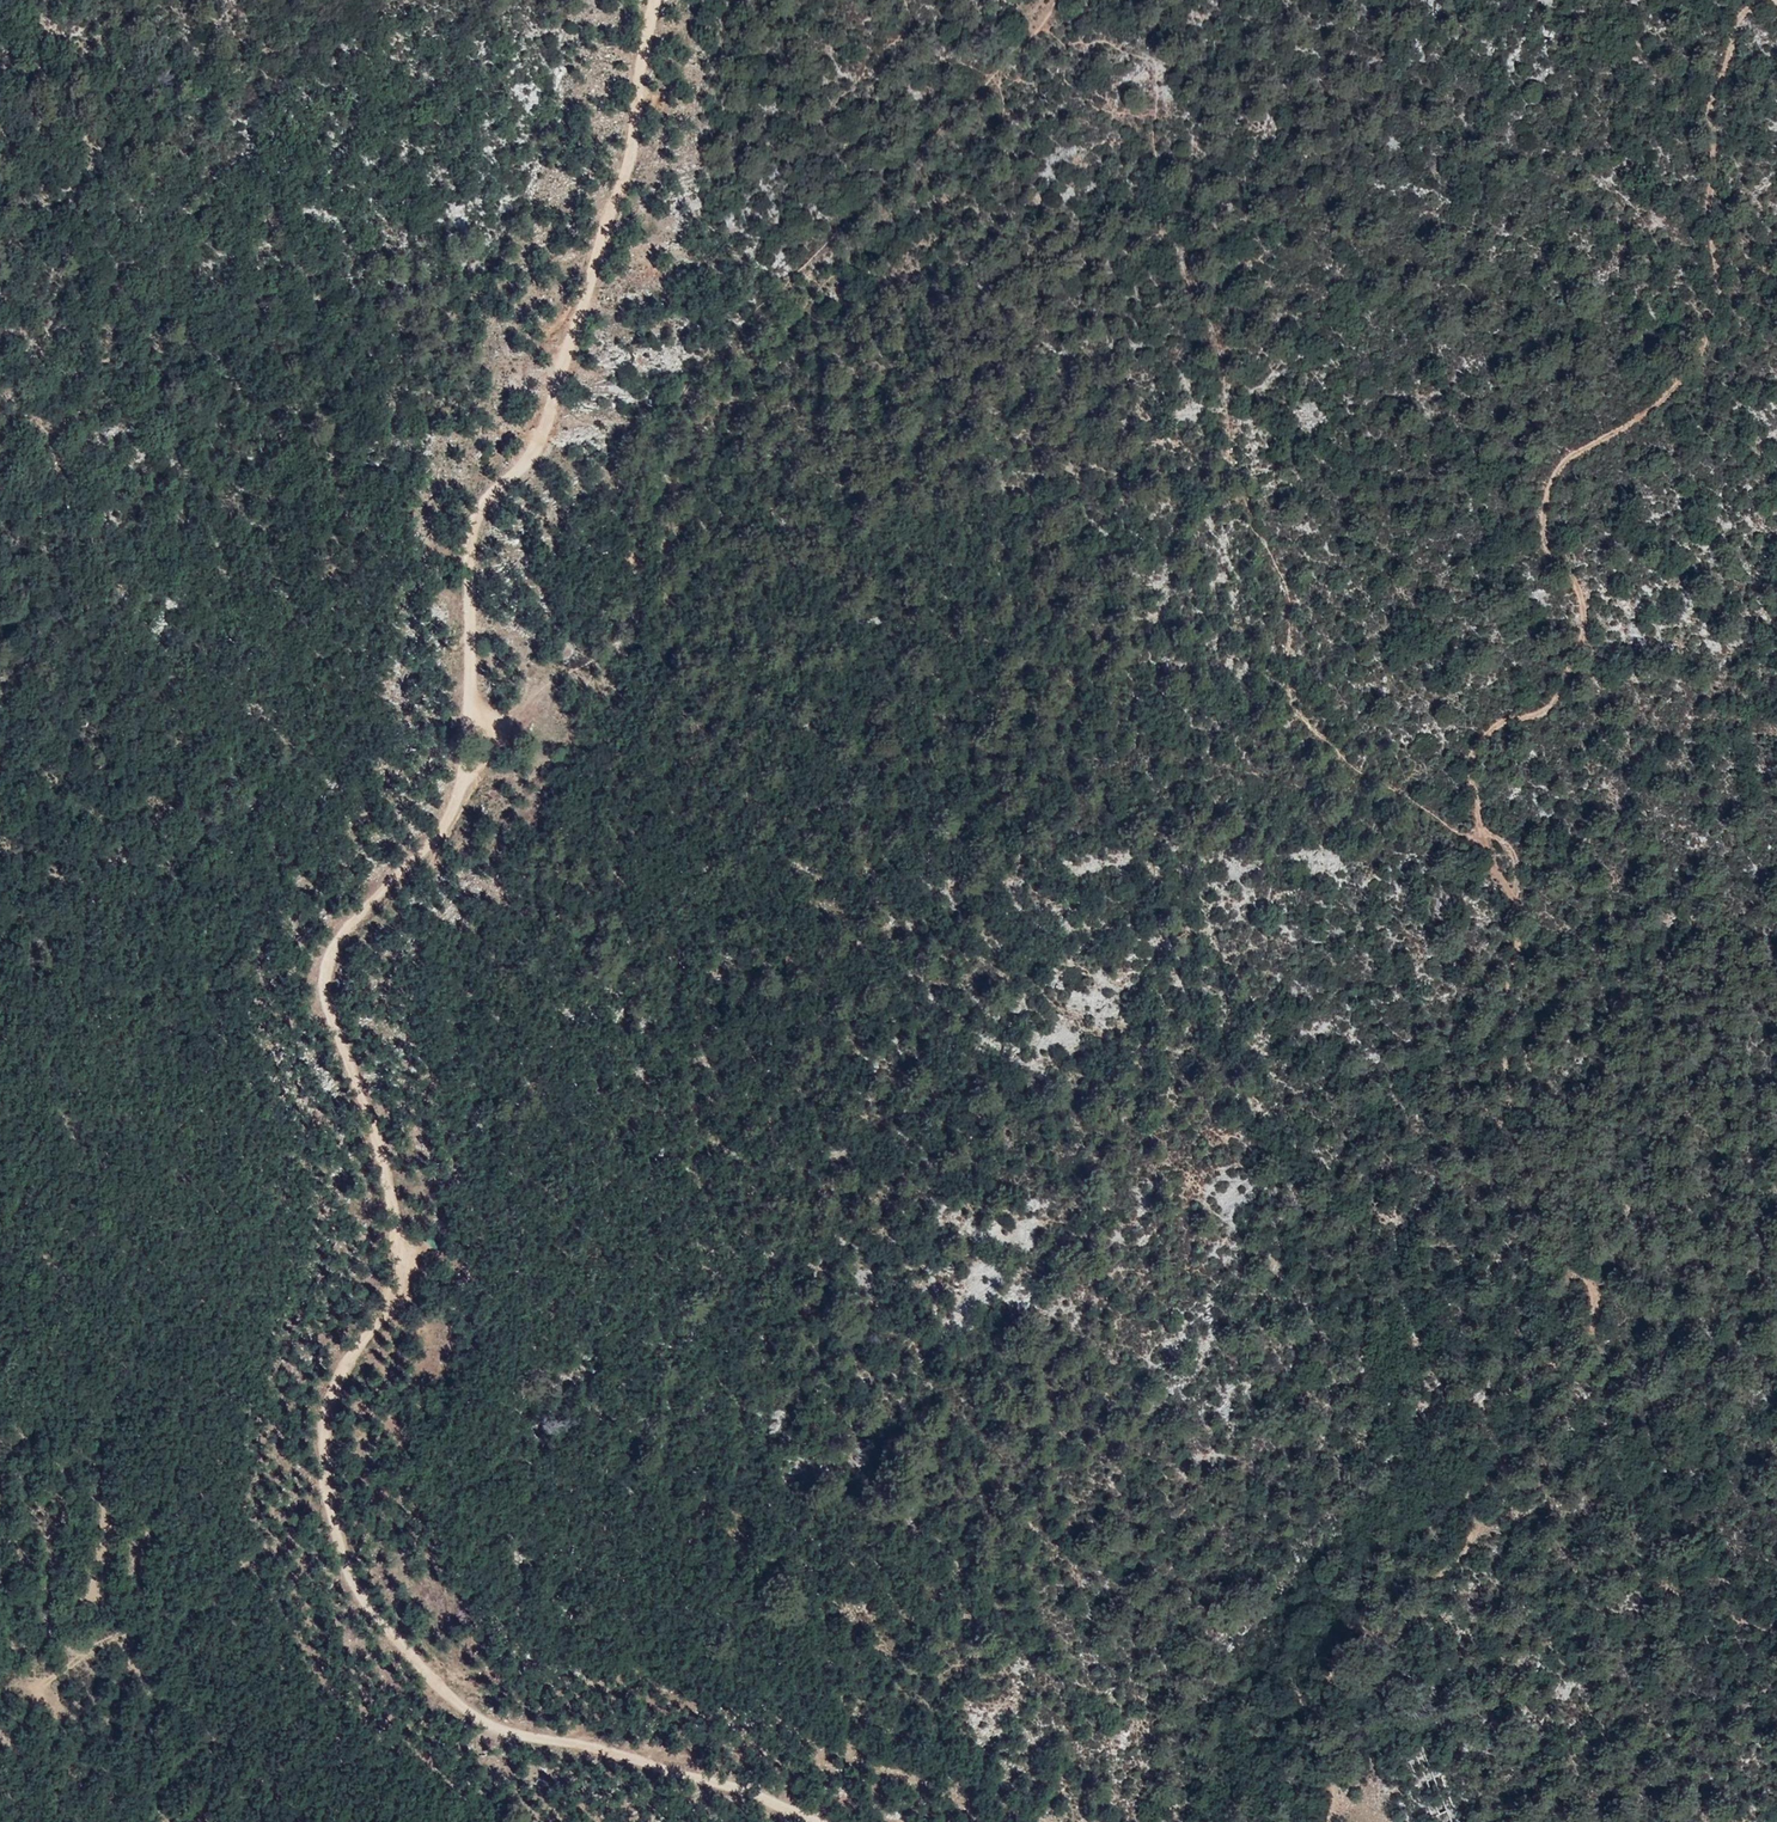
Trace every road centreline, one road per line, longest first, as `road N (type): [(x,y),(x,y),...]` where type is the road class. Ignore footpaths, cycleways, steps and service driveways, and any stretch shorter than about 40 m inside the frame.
road 1 (track): [(821,1821),(468,1714),(347,1575),(323,1477),(327,1402),(415,1244),(321,984),(345,932),(442,815),(474,714),(495,498),(554,427),(630,168),(658,0)]
road 2 (track): [(1760,0),(1730,45),(1714,124),(1710,311),(1695,346),(1680,379),(1638,420),(1567,463),(1552,488),(1547,513),(1580,599),(1583,652),(1551,708),(1501,724),(1477,742),(1471,759),(1481,822),(1513,854),(1519,894),(1499,1044),(1518,1125),(1570,1270),(1591,1284),(1597,1315),(1587,1342),(1513,1389),(1471,1542),(1367,1628),(1348,1658),(1328,1713),(1332,1794),(1325,1821)]

